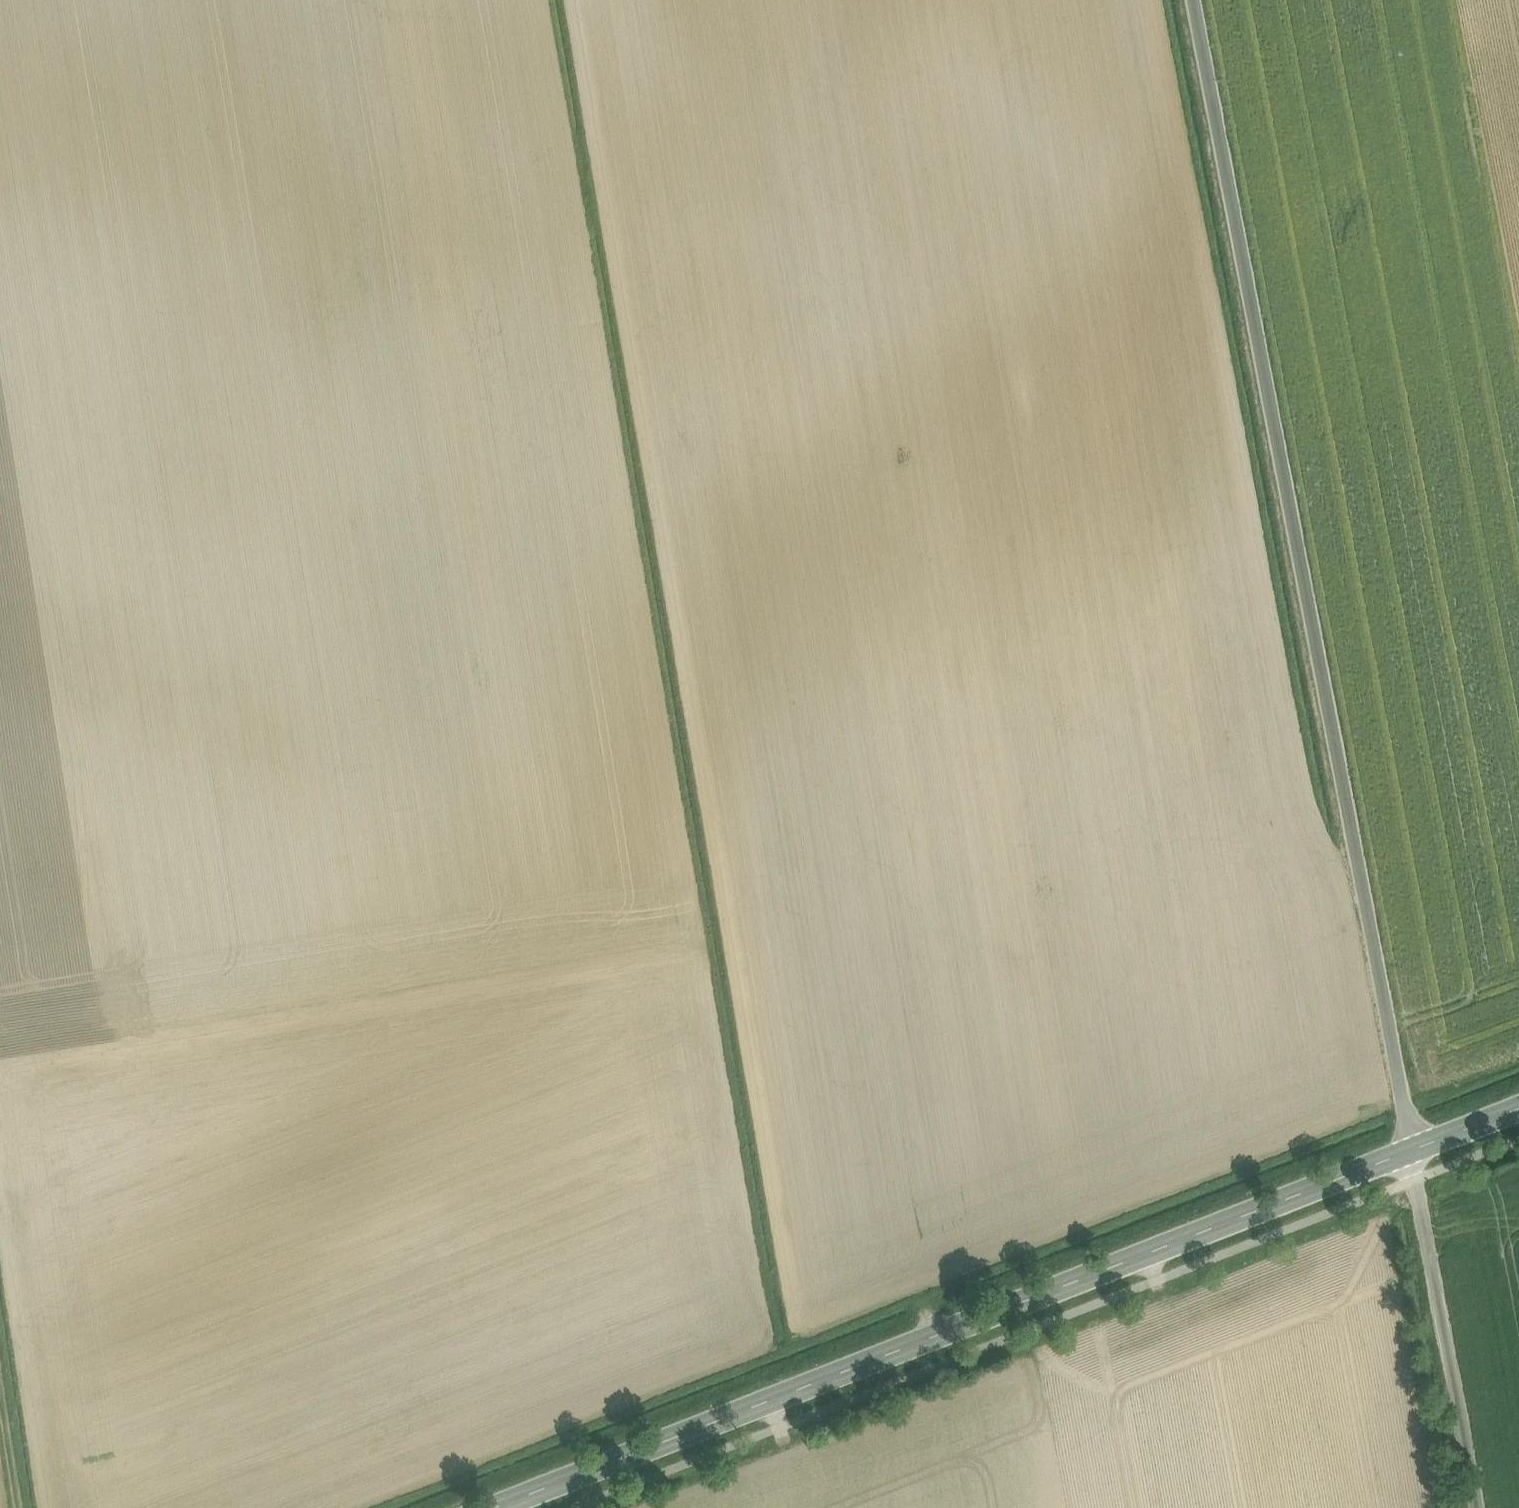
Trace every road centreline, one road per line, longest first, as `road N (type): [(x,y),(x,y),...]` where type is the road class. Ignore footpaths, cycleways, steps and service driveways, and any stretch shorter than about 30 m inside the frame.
road 1 (track): [(1191,0),(1410,1143)]
road 2 (secondary): [(1518,1101),(480,1507)]
road 3 (track): [(1476,1507),(1410,1143)]

